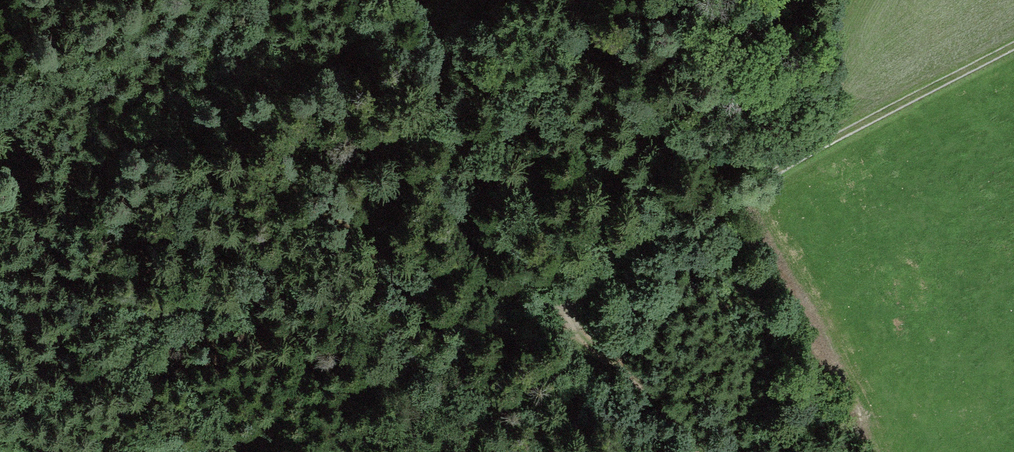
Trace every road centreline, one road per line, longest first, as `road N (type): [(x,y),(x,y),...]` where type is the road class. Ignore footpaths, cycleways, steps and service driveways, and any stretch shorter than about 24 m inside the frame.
road 1 (track): [(27,451),(554,301)]
road 2 (track): [(554,301),(735,189),(1013,48)]
road 3 (track): [(554,301),(703,451)]

